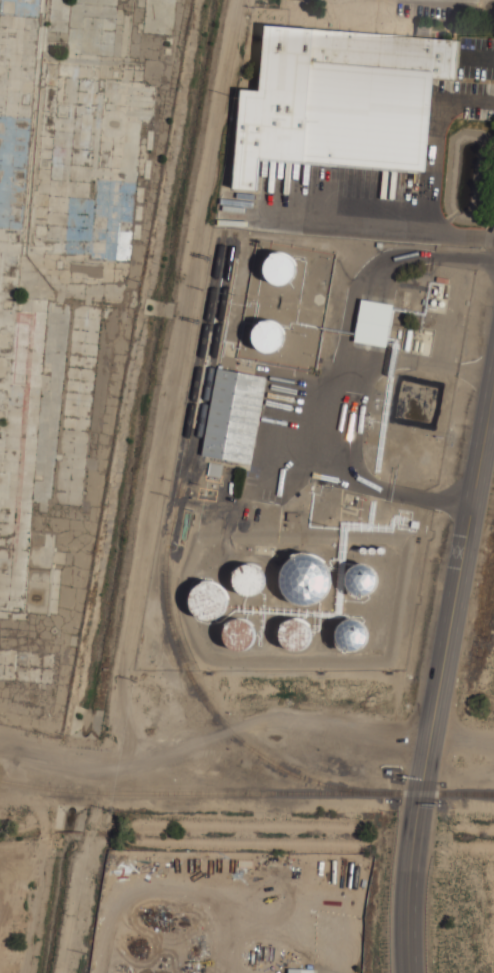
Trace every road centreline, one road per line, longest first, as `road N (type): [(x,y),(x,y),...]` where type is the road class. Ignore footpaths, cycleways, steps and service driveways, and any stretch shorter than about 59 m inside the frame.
road 1 (primary): [(493,383),(428,744)]
road 2 (primary): [(428,744),(412,874),(411,972)]

